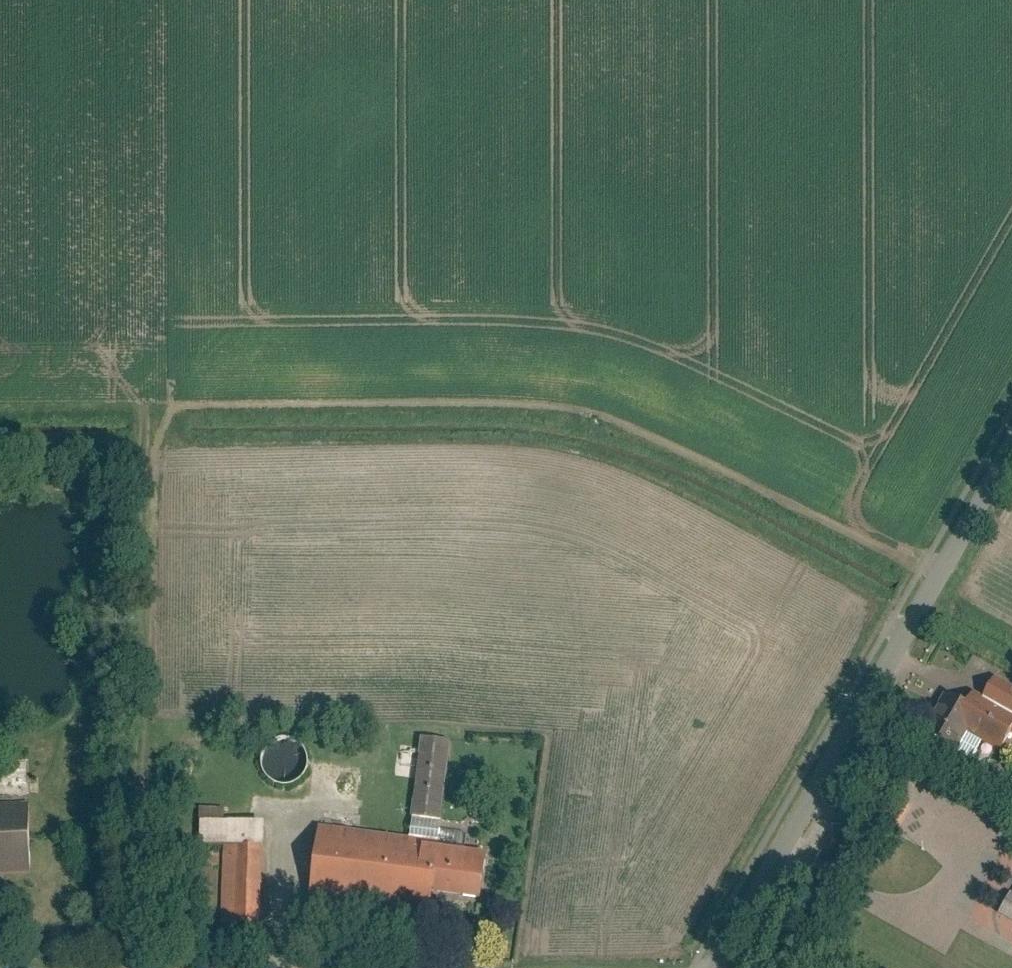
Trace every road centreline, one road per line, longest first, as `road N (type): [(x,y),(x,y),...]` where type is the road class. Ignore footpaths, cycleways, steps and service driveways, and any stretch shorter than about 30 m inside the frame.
road 1 (unclassified): [(1011,455),(720,967)]
road 2 (track): [(118,965),(125,405)]
road 3 (unclassified): [(0,964),(194,967)]

